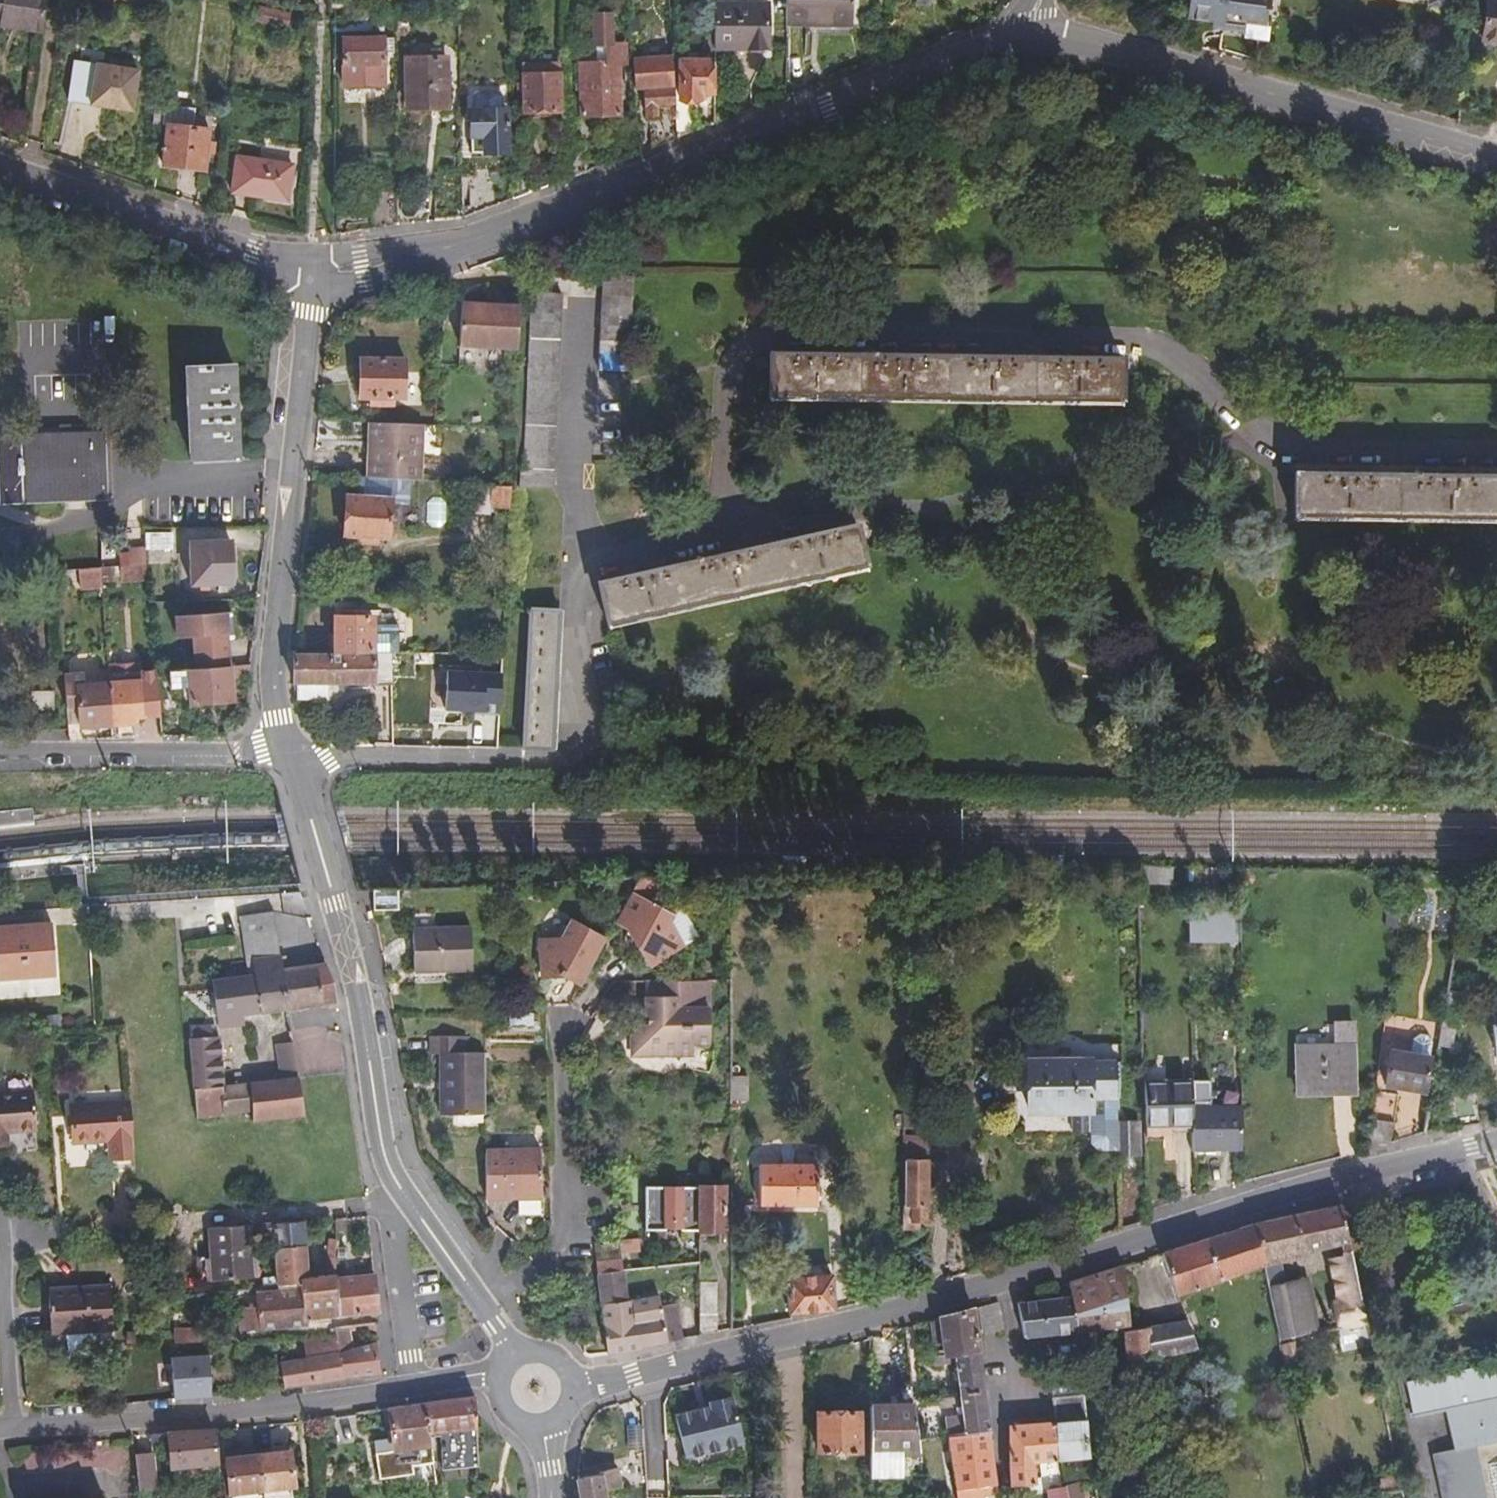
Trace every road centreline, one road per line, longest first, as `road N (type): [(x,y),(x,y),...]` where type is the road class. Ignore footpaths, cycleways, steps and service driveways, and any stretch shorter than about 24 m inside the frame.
road 1 (residential): [(568,569),(686,542),(711,525),(719,381),(749,342),(773,336),(1129,341),(1165,354),(1270,448),(1496,454)]
road 2 (tertiary): [(1496,1143),(1307,1183),(957,1294),(567,1386)]
road 3 (tertiary): [(288,753),(333,891),(382,1150),(519,1363)]
road 4 (tertiary): [(483,239),(989,47),(1033,38)]
road 5 (residential): [(0,1429),(293,1409),(506,1382)]
road 6 (tertiary): [(318,272),(272,670),(288,753)]
road 7 (tertiary): [(1033,38),(1066,36),(1142,55),(1496,161)]
road 8 (residential): [(288,753),(559,766),(568,569)]
road 9 (tertiary): [(0,167),(318,272)]
road 10 (residential): [(0,755),(288,753)]
road 11 (residential): [(568,569),(574,299)]
road 12 (tertiary): [(318,272),(334,287),(368,282),(483,239)]
road 13 (tertiary): [(483,239),(334,257),(318,272)]

